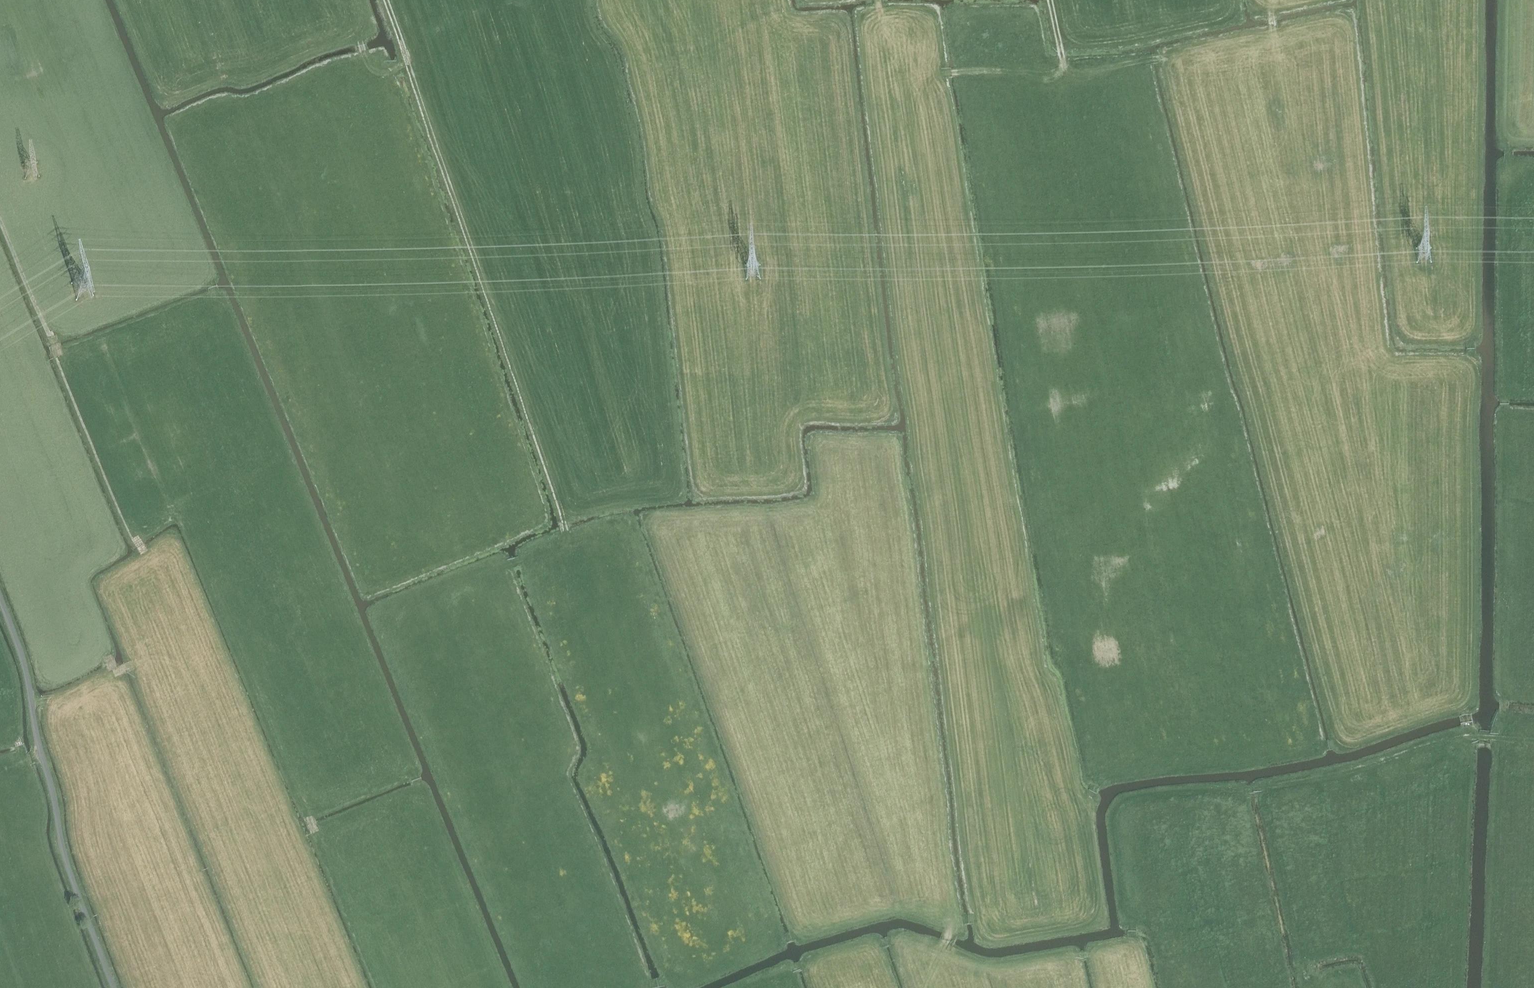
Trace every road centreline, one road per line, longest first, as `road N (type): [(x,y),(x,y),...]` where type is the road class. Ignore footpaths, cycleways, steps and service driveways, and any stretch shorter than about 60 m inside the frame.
road 1 (unclassified): [(114,987),(70,871),(31,682),(0,603)]

